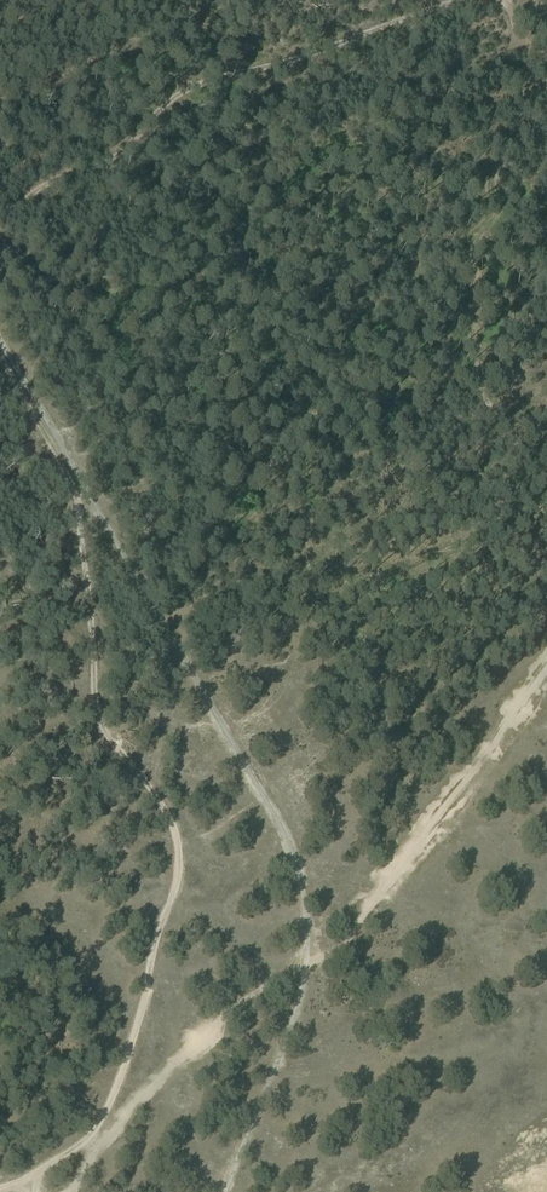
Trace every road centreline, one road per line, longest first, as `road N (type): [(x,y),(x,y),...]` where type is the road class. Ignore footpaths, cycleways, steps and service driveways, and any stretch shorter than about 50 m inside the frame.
road 1 (track): [(0,360),(71,489),(102,730),(168,821),(174,862),(106,1107),(83,1141),(0,1183)]
road 2 (track): [(460,0),(201,83),(177,94),(104,165),(32,186),(0,214)]

